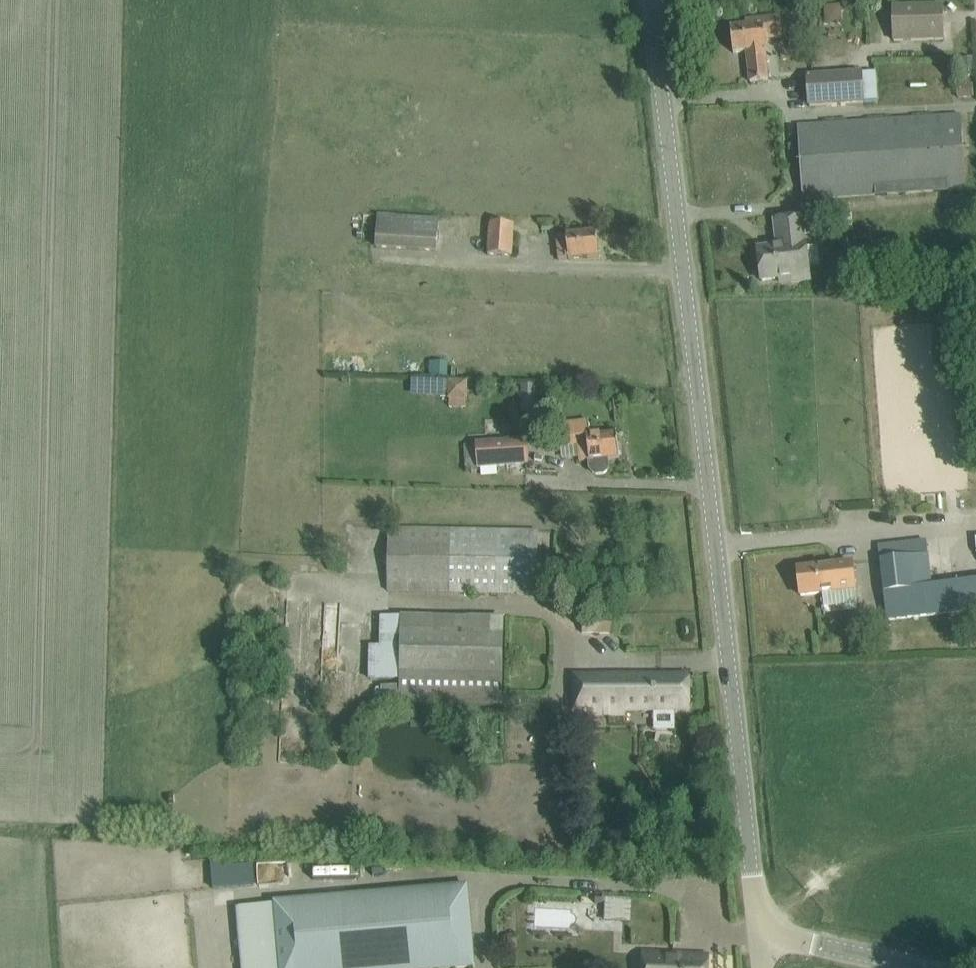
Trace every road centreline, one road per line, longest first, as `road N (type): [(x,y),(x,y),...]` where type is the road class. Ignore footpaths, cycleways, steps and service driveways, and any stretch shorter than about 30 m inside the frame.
road 1 (unclassified): [(758,928),(650,0)]
road 2 (unclassified): [(914,967),(758,928)]

